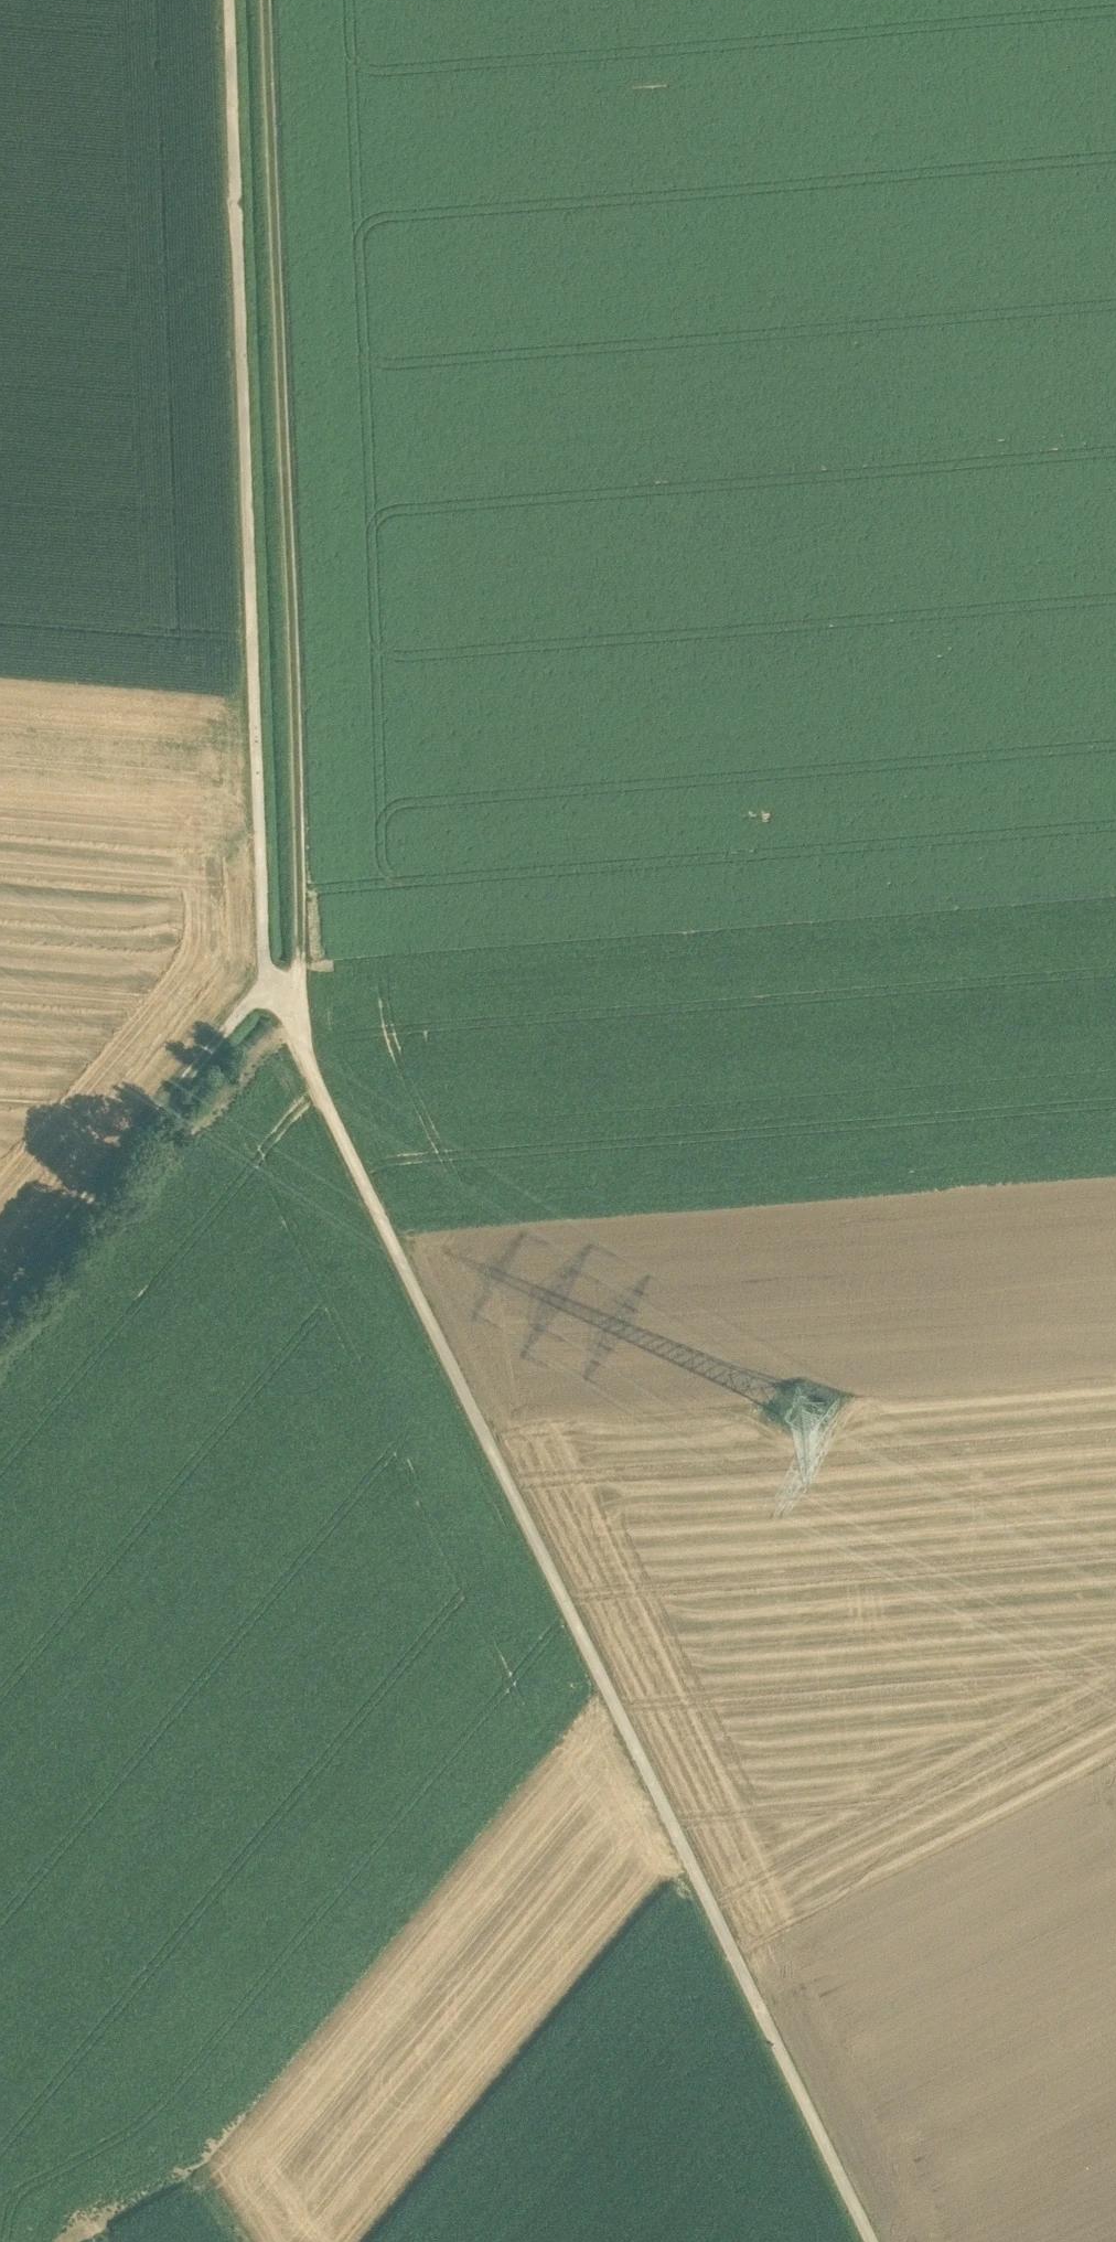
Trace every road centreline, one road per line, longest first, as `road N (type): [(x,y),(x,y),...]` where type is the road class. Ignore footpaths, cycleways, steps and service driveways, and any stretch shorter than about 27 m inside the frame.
road 1 (track): [(876,2241),(579,1648),(299,1040),(292,997)]
road 2 (track): [(292,997),(299,971),(293,780),(265,446),(271,182),(264,0)]
road 3 (track): [(230,0),(267,980)]
road 4 (track): [(0,1306),(267,980)]

